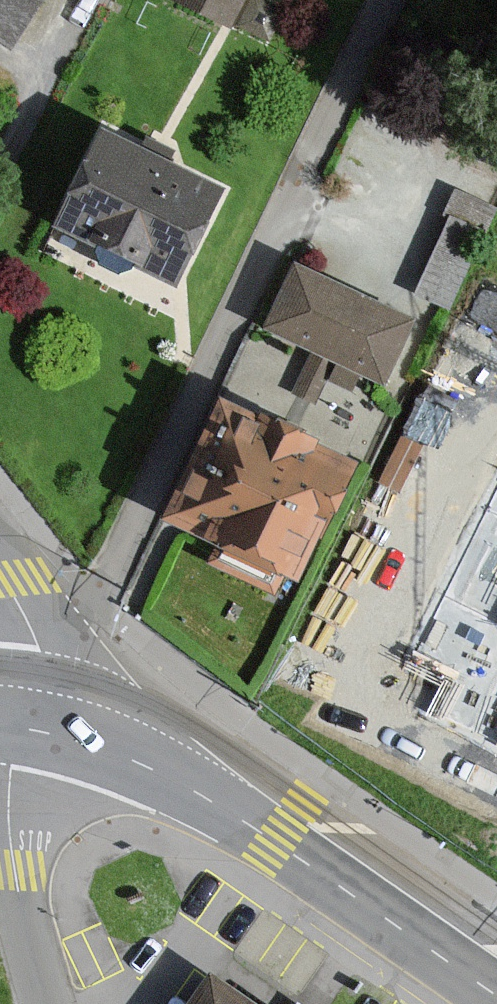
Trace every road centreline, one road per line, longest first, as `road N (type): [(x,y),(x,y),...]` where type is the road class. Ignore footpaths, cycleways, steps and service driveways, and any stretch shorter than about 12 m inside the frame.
road 1 (residential): [(45,732),(221,328),(385,0)]
road 2 (tertiary): [(496,997),(208,799),(112,751),(45,732)]
road 3 (residential): [(12,726),(13,894),(42,1003)]
road 4 (tertiary): [(12,726),(11,605),(0,574)]

